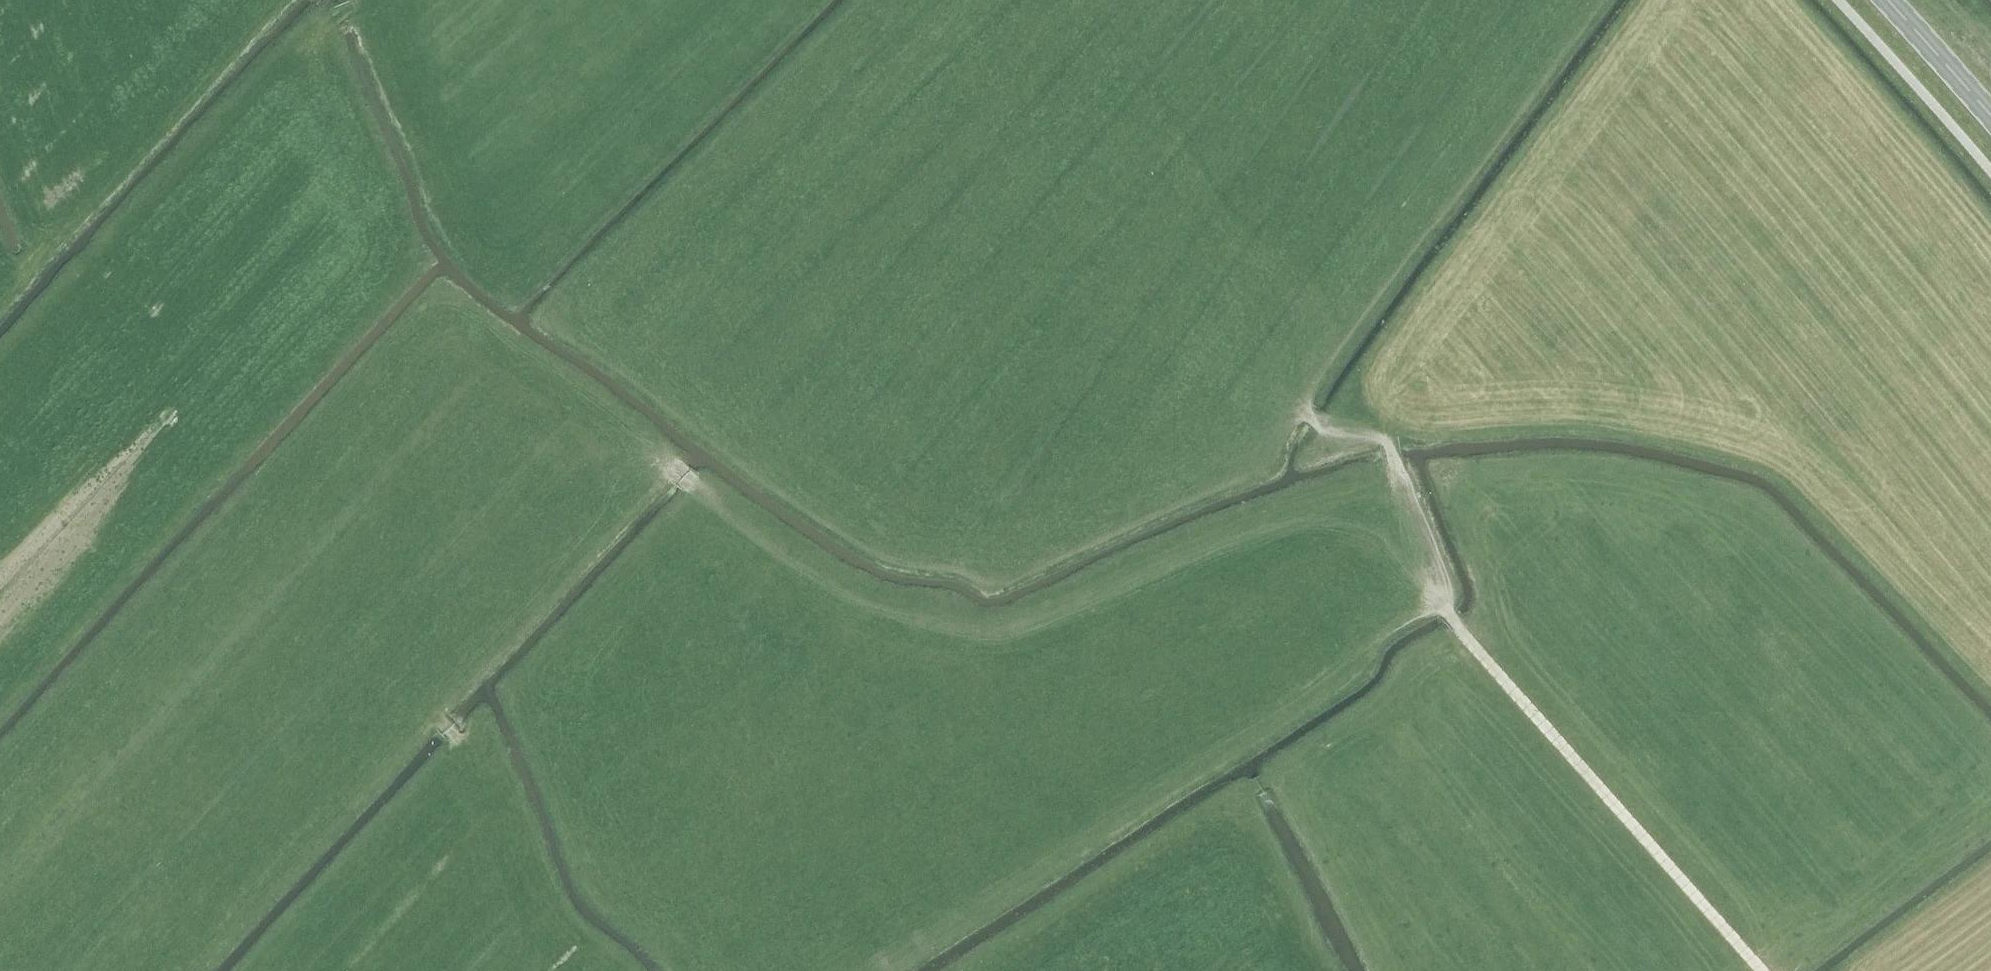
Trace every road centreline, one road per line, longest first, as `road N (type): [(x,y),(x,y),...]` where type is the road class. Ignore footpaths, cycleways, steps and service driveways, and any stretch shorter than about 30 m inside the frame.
road 1 (track): [(1762,970),(1445,611)]
road 2 (primary): [(1990,115),(1888,0)]

